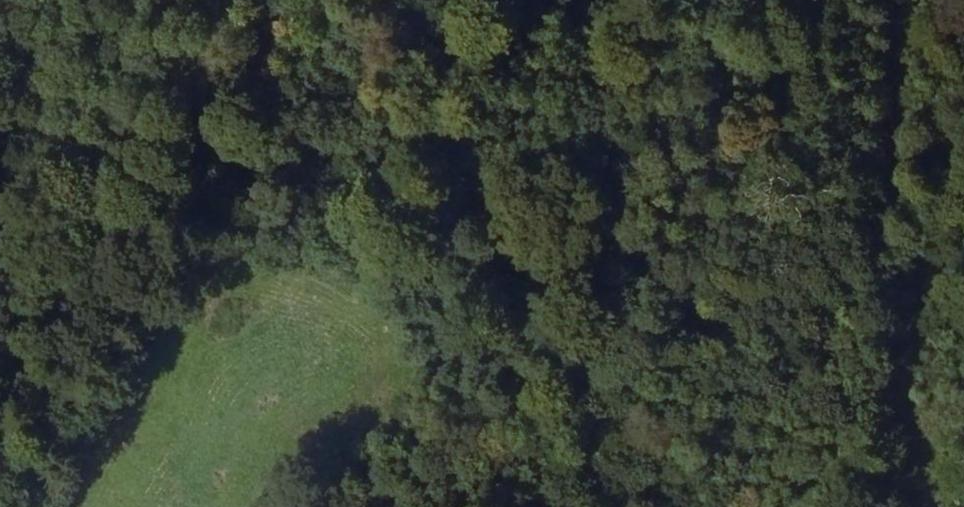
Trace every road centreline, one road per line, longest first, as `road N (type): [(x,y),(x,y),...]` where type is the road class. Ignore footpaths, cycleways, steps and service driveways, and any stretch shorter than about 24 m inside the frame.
road 1 (track): [(578,0),(573,8),(590,64),(629,167),(627,209),(587,278)]

